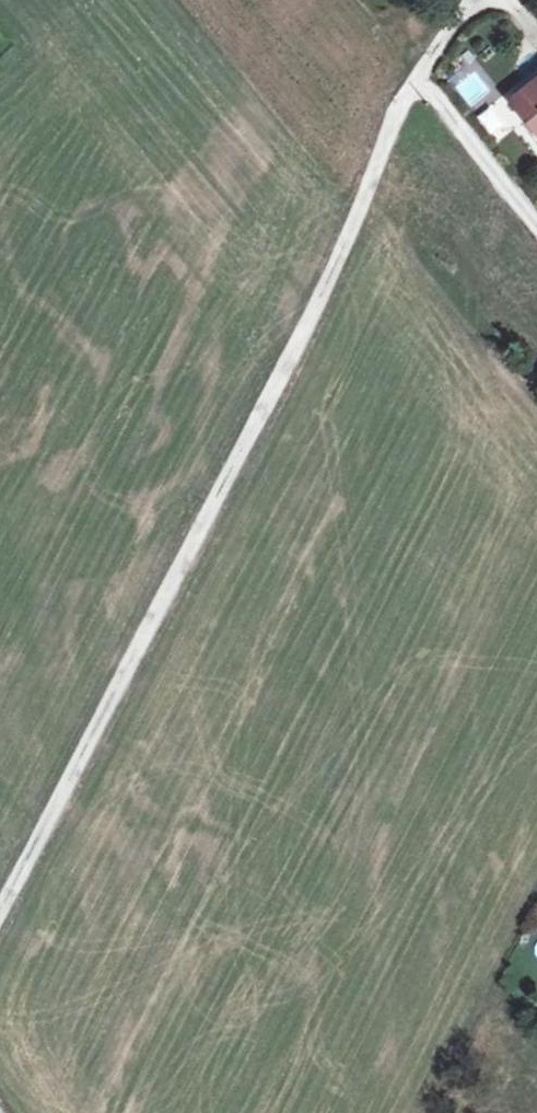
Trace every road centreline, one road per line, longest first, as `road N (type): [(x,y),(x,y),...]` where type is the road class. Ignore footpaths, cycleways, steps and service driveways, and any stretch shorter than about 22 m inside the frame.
road 1 (residential): [(474,0),(414,80),(348,231),(0,908)]

